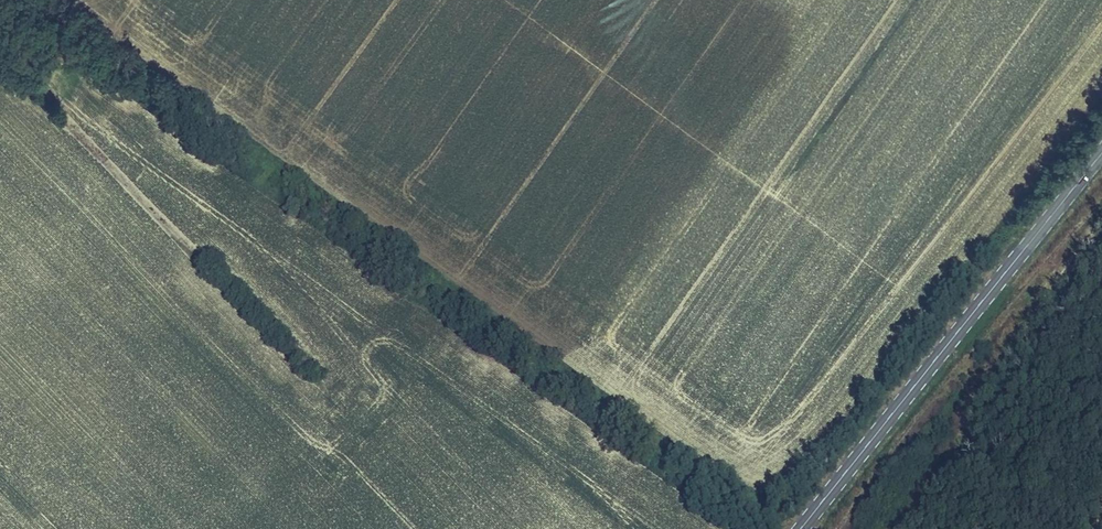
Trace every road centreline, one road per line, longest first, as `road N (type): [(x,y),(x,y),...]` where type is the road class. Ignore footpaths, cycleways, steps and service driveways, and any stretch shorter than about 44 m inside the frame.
road 1 (secondary): [(804,528),(1101,157)]

